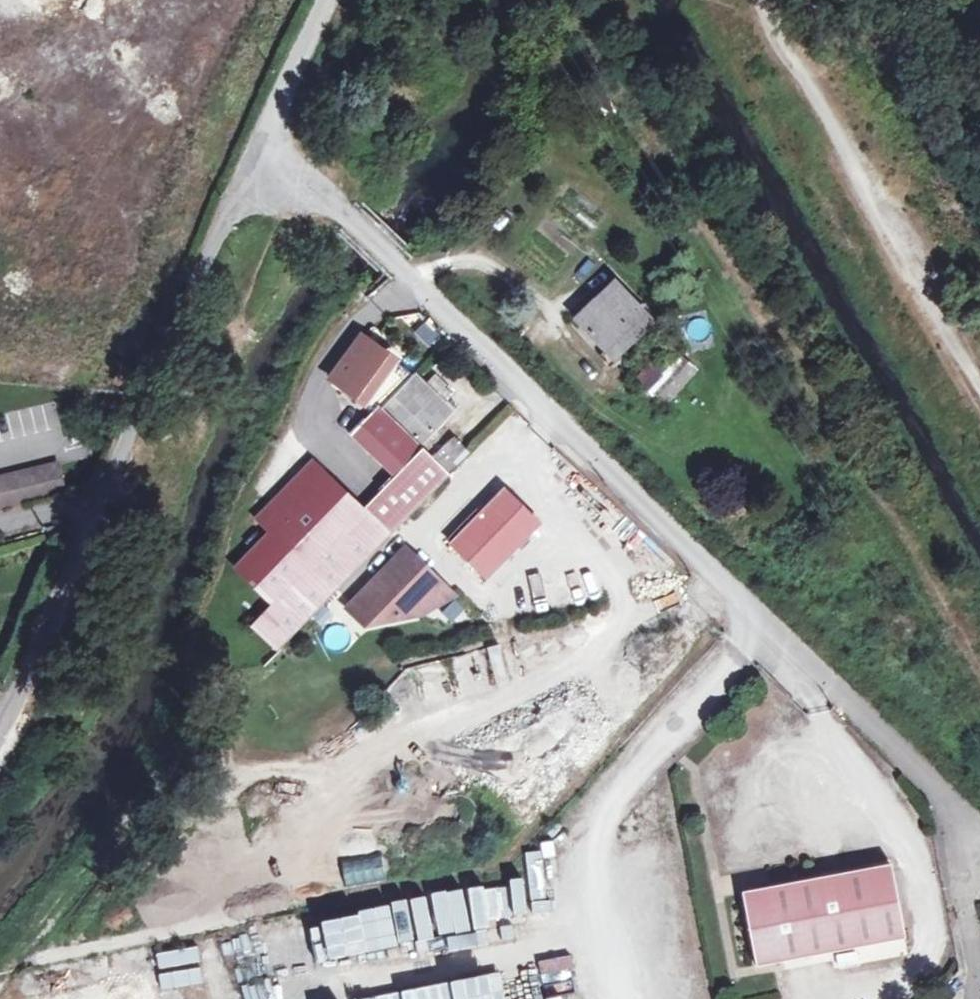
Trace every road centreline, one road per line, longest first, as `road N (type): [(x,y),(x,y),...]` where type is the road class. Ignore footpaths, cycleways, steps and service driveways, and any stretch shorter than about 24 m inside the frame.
road 1 (unclassified): [(0,993),(541,871),(601,821),(756,620)]
road 2 (unclassified): [(255,163),(347,212),(756,620)]
road 3 (unclassified): [(0,742),(114,491),(141,395),(255,163)]
road 4 (track): [(979,385),(758,0)]
road 5 (unclassified): [(756,620),(979,828)]
road 6 (unclassified): [(255,163),(325,0)]

